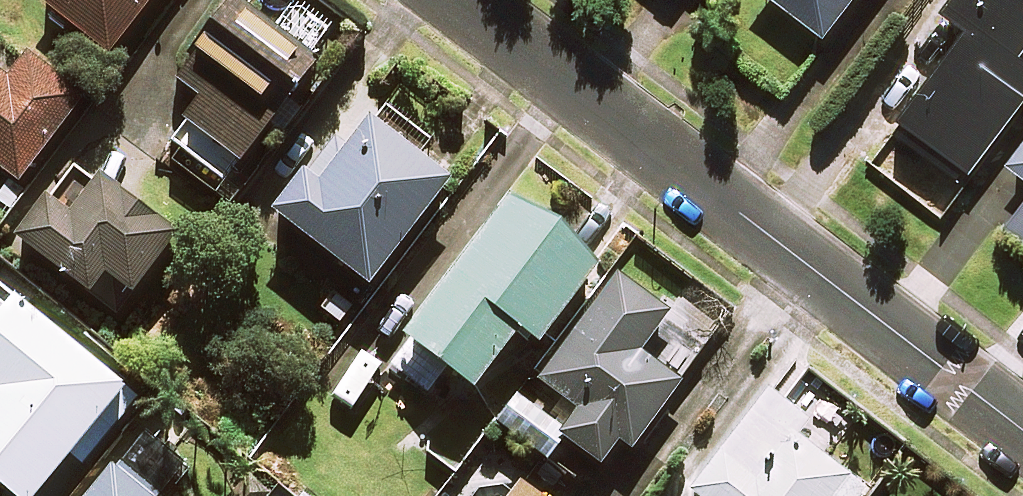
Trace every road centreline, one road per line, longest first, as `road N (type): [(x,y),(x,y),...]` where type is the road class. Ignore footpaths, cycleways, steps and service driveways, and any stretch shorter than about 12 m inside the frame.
road 1 (residential): [(458,0),(1022,432)]

